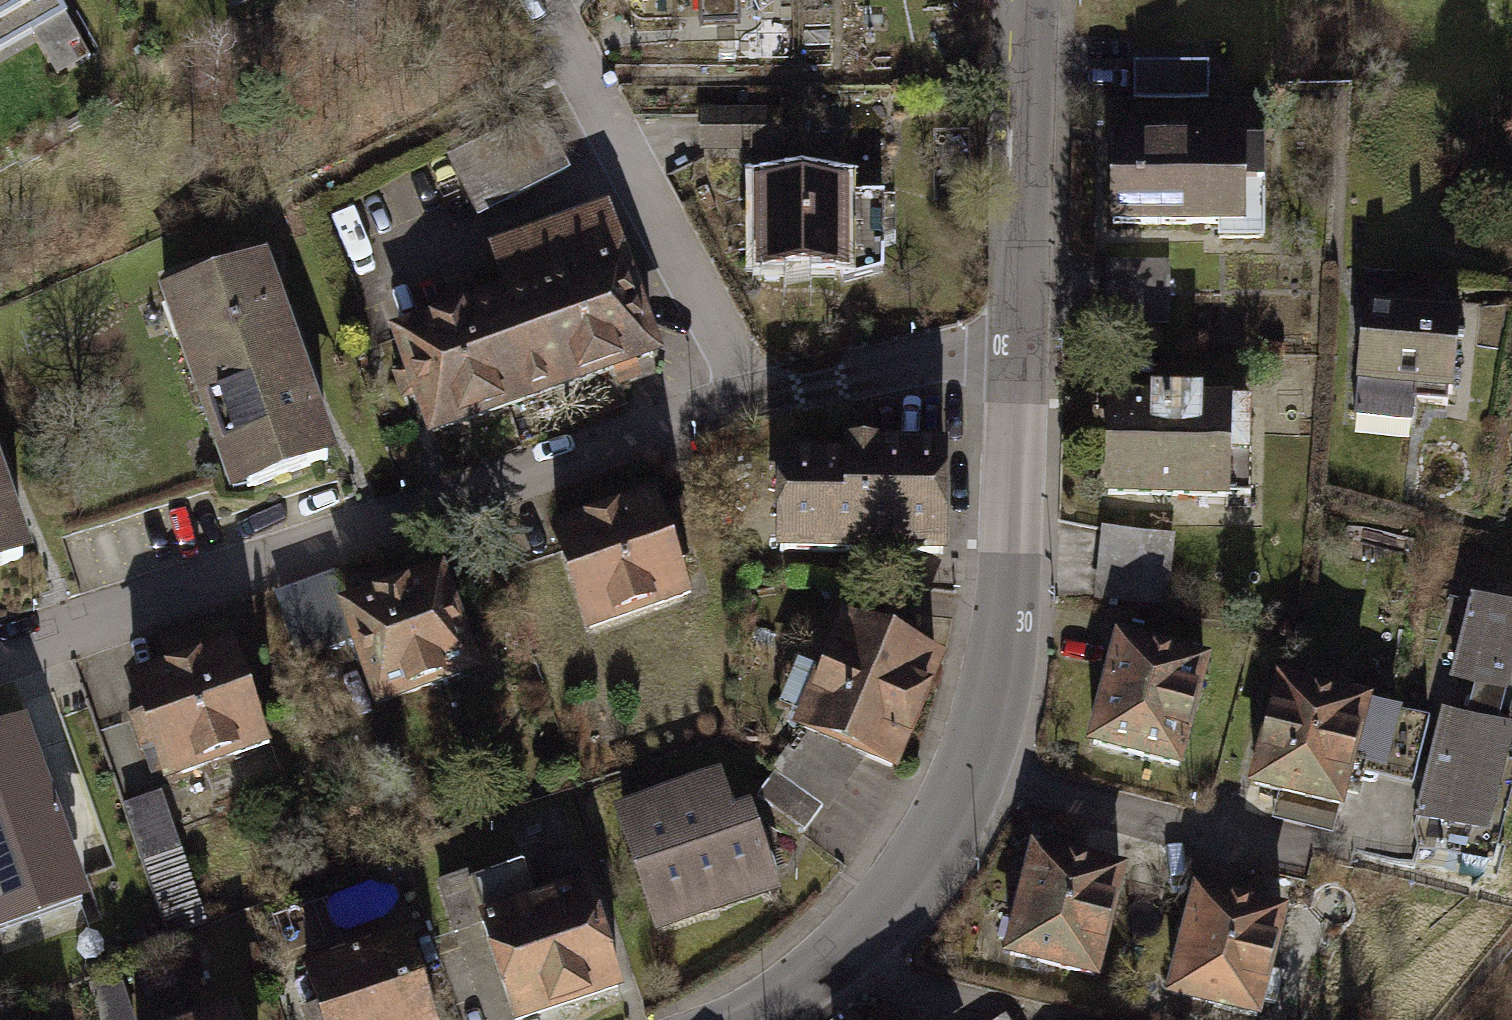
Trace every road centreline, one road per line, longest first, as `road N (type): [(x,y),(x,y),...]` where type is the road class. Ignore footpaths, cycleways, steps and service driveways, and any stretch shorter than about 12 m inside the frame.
road 1 (residential): [(752,390),(0,649)]
road 2 (residential): [(565,0),(752,390)]
road 3 (residential): [(978,765),(1008,642),(1022,341)]
road 4 (residential): [(728,1019),(789,989),(867,932),(929,854),(978,765)]
road 5 (residential): [(1022,341),(1017,120),(1028,0)]
road 6 (residential): [(978,765),(1039,790),(1287,858)]
road 7 (residential): [(1022,341),(752,390)]

